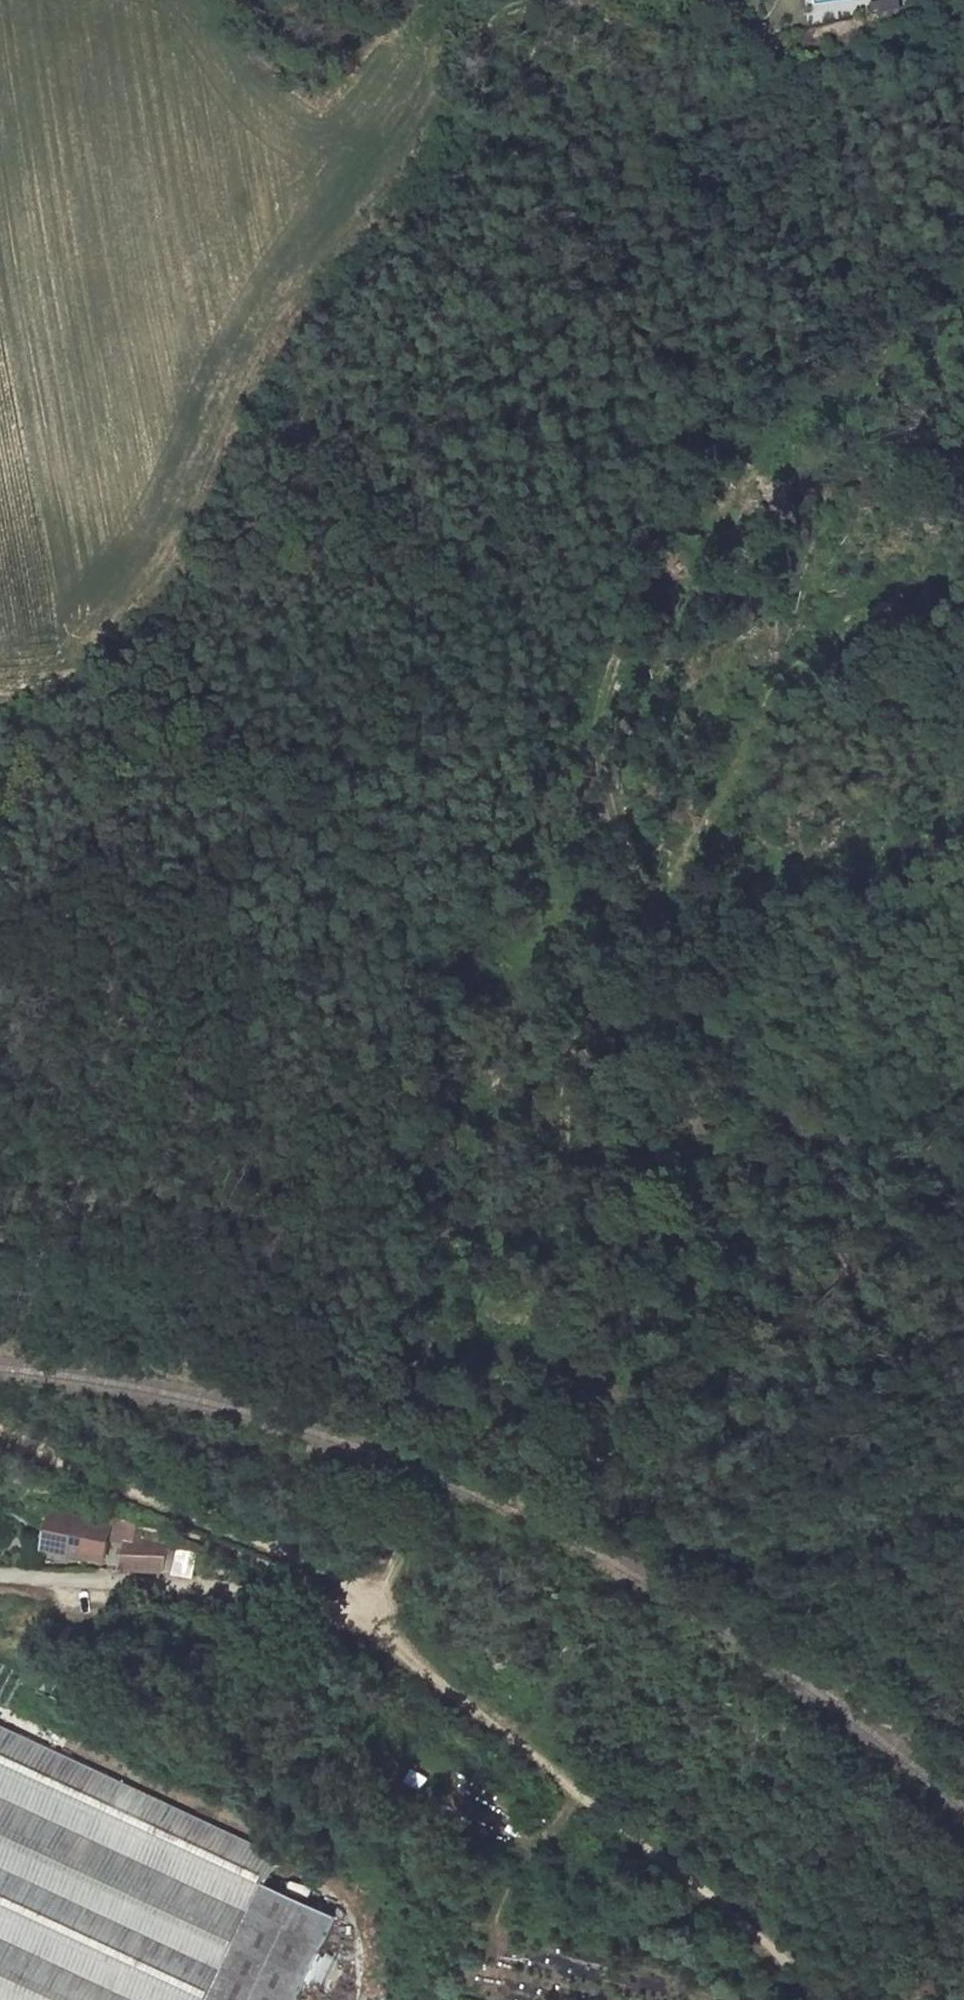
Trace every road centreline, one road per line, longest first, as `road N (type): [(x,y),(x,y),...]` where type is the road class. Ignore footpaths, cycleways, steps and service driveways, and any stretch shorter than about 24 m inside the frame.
road 1 (unclassified): [(0,1572),(354,1600)]

